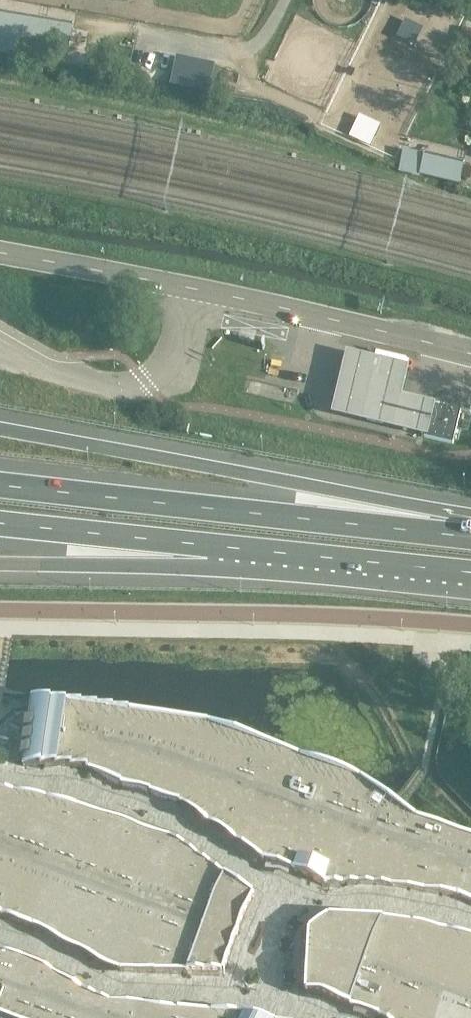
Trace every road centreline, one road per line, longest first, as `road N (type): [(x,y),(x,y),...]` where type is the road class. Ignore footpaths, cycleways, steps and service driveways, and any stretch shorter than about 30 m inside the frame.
road 1 (motorway): [(470,536),(298,483),(0,428)]
road 2 (tertiary): [(470,354),(0,253)]
road 3 (motorway): [(470,536),(0,483)]
road 4 (residential): [(470,623),(0,607)]
road 5 (primary): [(208,545),(470,572)]
road 6 (primary): [(0,564),(68,564),(208,545)]
road 7 (primary): [(0,524),(208,545)]

